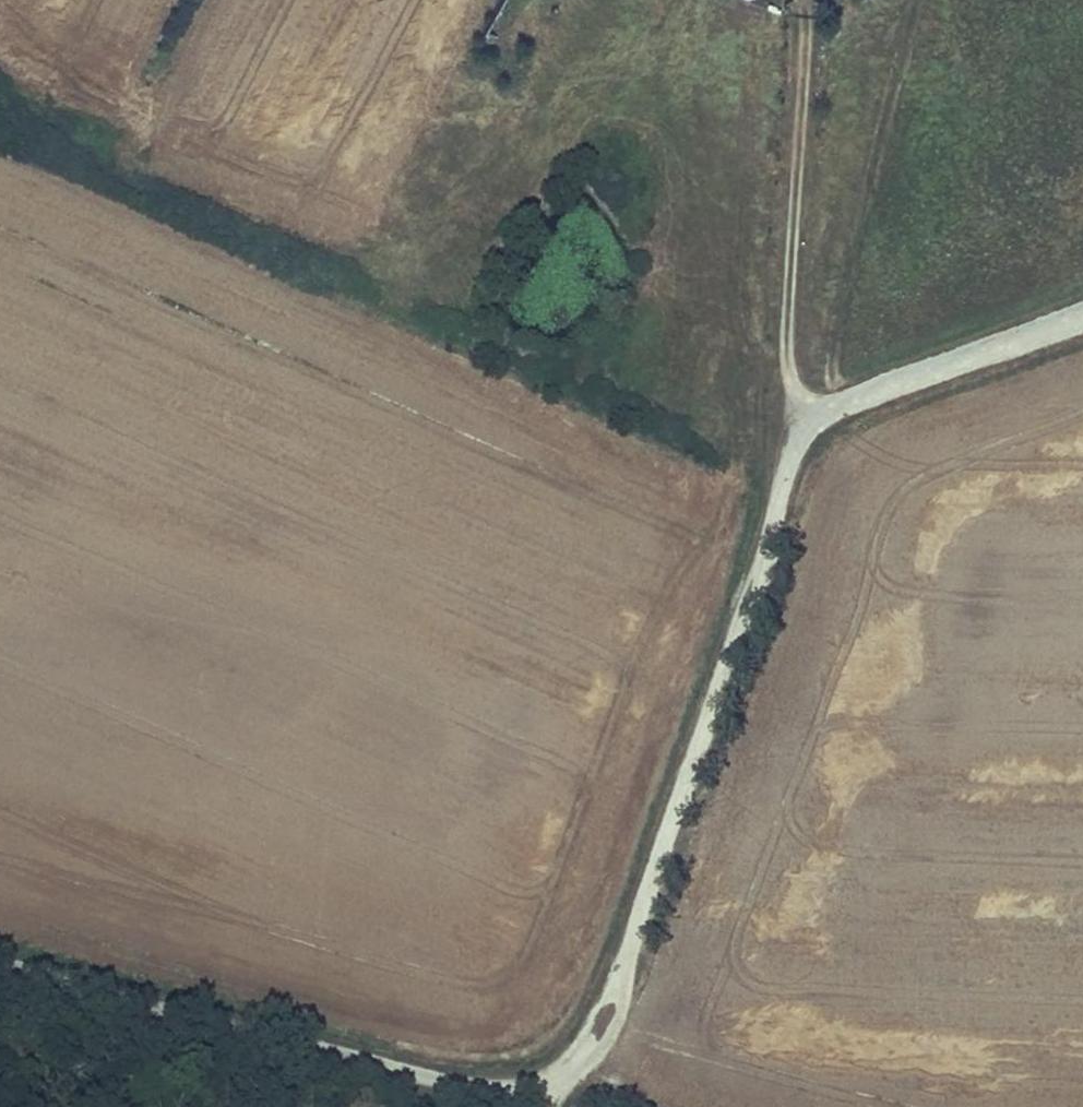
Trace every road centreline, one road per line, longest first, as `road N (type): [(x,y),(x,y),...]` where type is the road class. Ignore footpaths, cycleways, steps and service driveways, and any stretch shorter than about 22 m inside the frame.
road 1 (track): [(0,960),(437,1083),(509,1089),(556,1069),(588,1039),(629,948),(783,481),(817,422)]
road 2 (track): [(817,422),(1082,317)]

